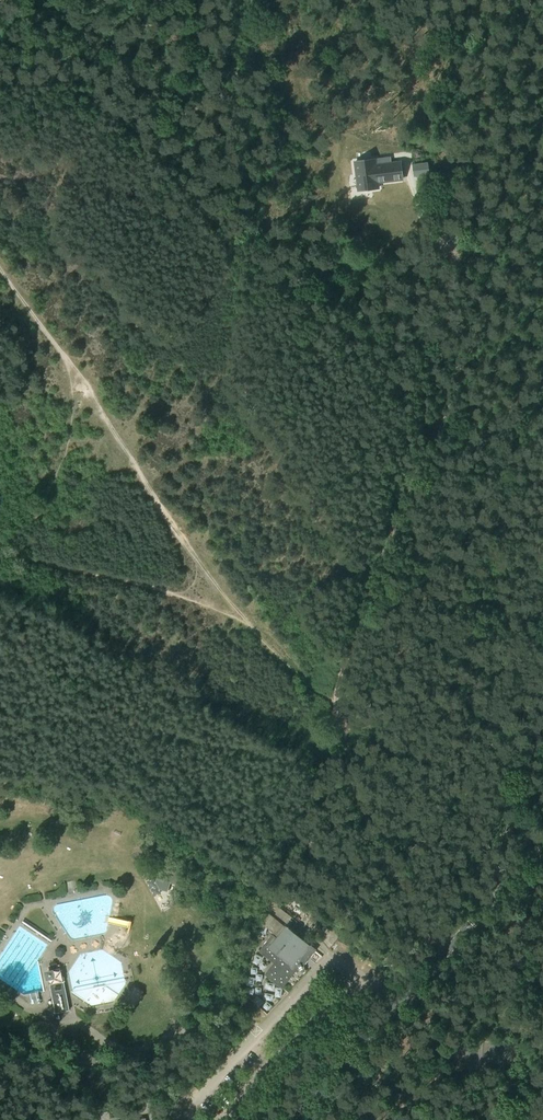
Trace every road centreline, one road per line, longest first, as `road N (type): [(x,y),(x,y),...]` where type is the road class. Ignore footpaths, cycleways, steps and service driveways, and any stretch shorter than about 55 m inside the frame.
road 1 (unclassified): [(289,1119),(542,845)]
road 2 (track): [(327,699),(434,434)]
road 3 (track): [(334,713),(345,772),(404,909),(438,961)]
road 4 (track): [(434,434),(481,300)]

